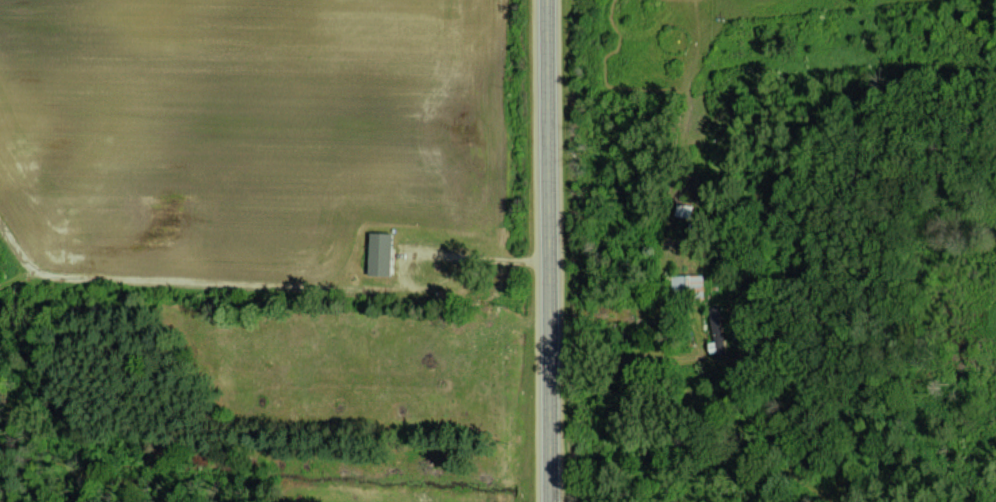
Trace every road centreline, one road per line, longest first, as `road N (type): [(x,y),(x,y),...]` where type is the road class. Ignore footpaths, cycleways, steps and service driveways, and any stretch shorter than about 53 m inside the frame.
road 1 (secondary): [(549,501),(546,0)]

